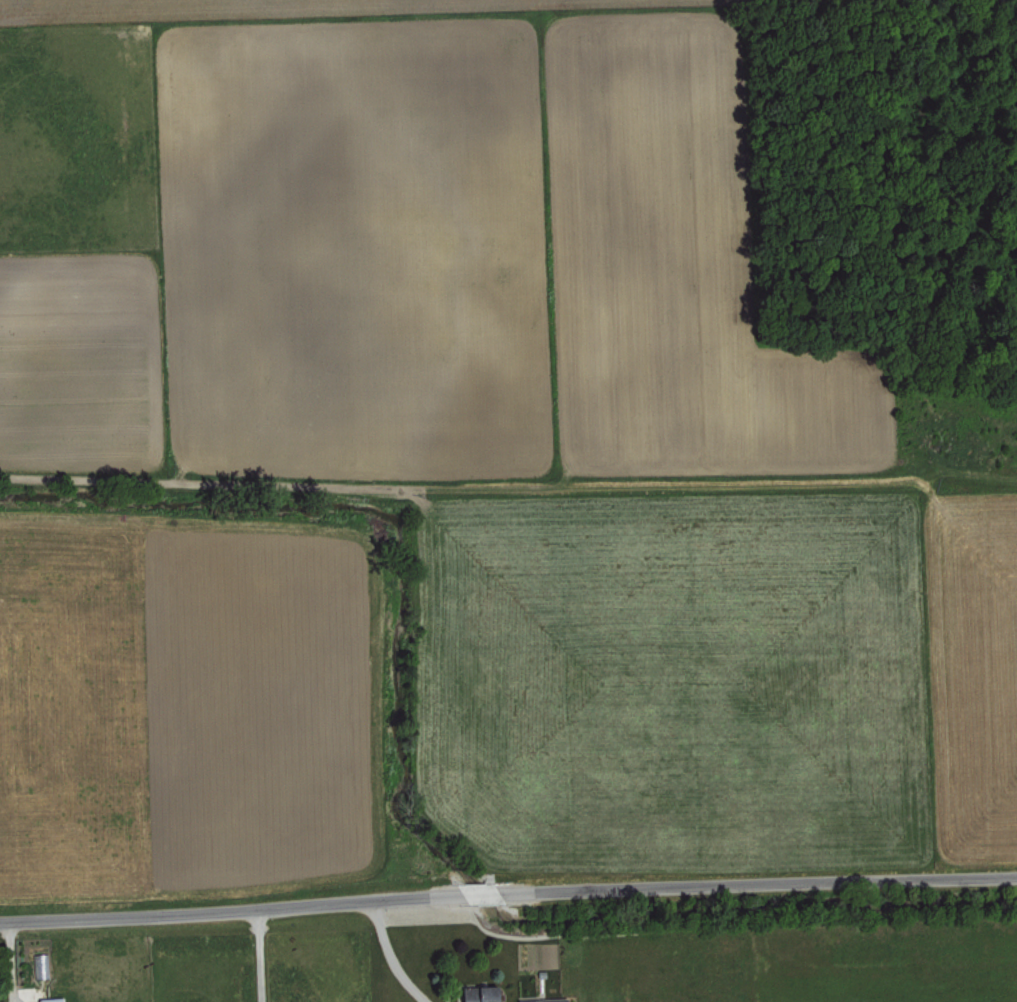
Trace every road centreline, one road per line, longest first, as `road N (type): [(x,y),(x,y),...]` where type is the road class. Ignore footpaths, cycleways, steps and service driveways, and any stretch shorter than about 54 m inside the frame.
road 1 (residential): [(0,921),(590,889),(1016,877)]

